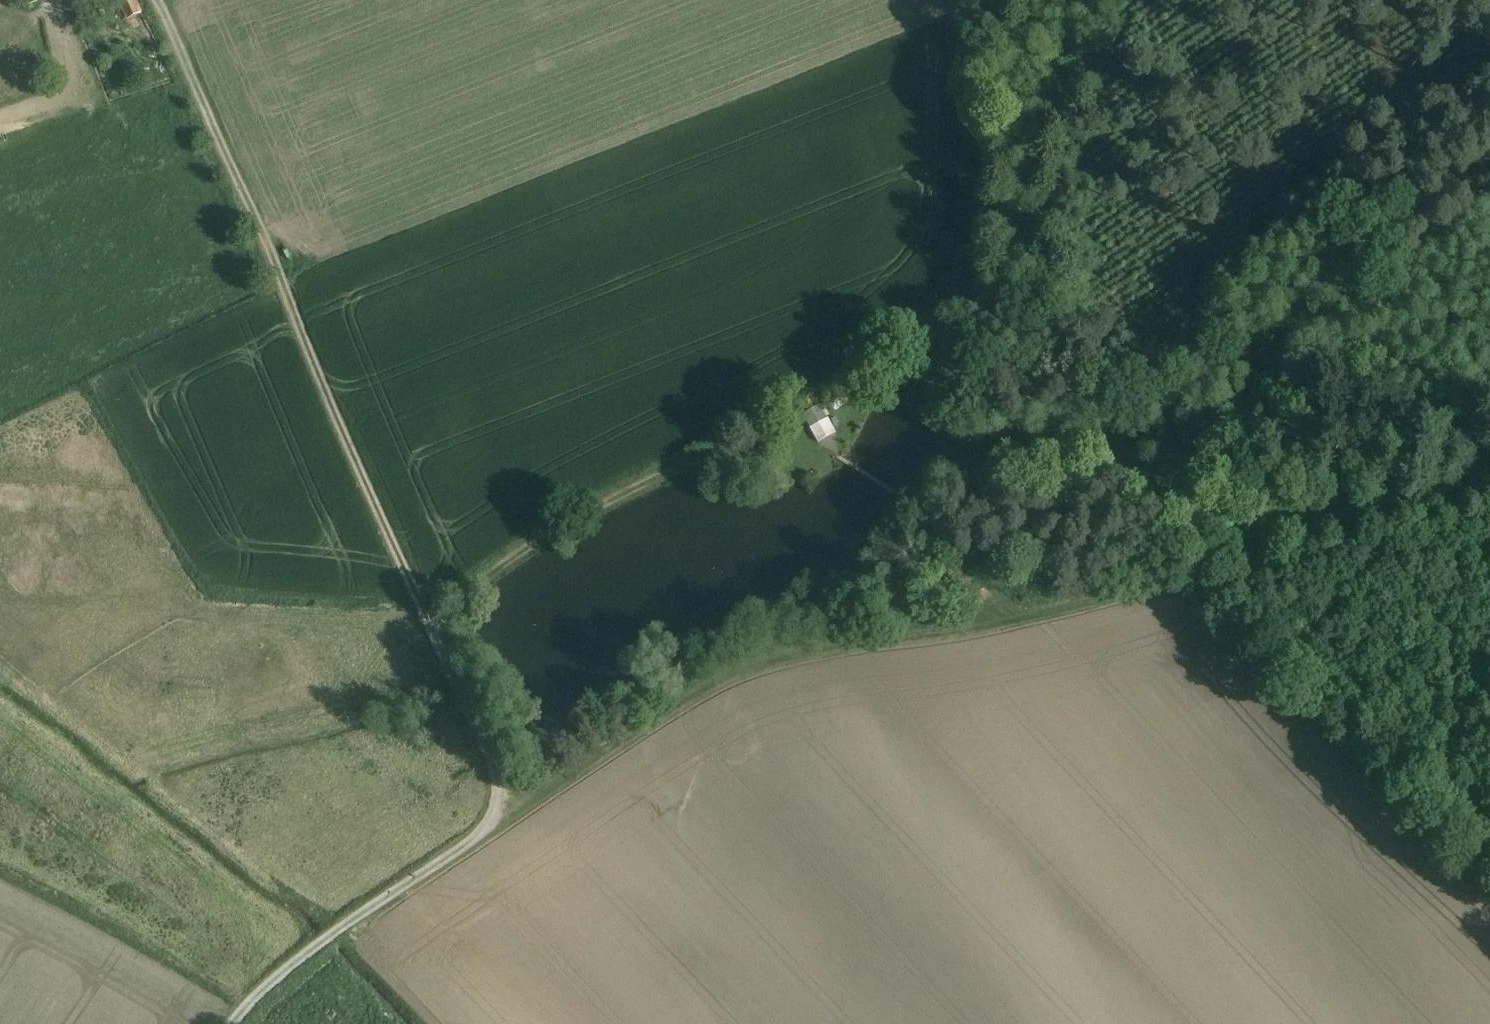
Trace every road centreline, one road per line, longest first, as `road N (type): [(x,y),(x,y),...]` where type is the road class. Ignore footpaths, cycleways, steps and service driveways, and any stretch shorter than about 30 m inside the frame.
road 1 (track): [(155,0),(495,761),(503,797),(491,829),(344,926),(233,1023)]

